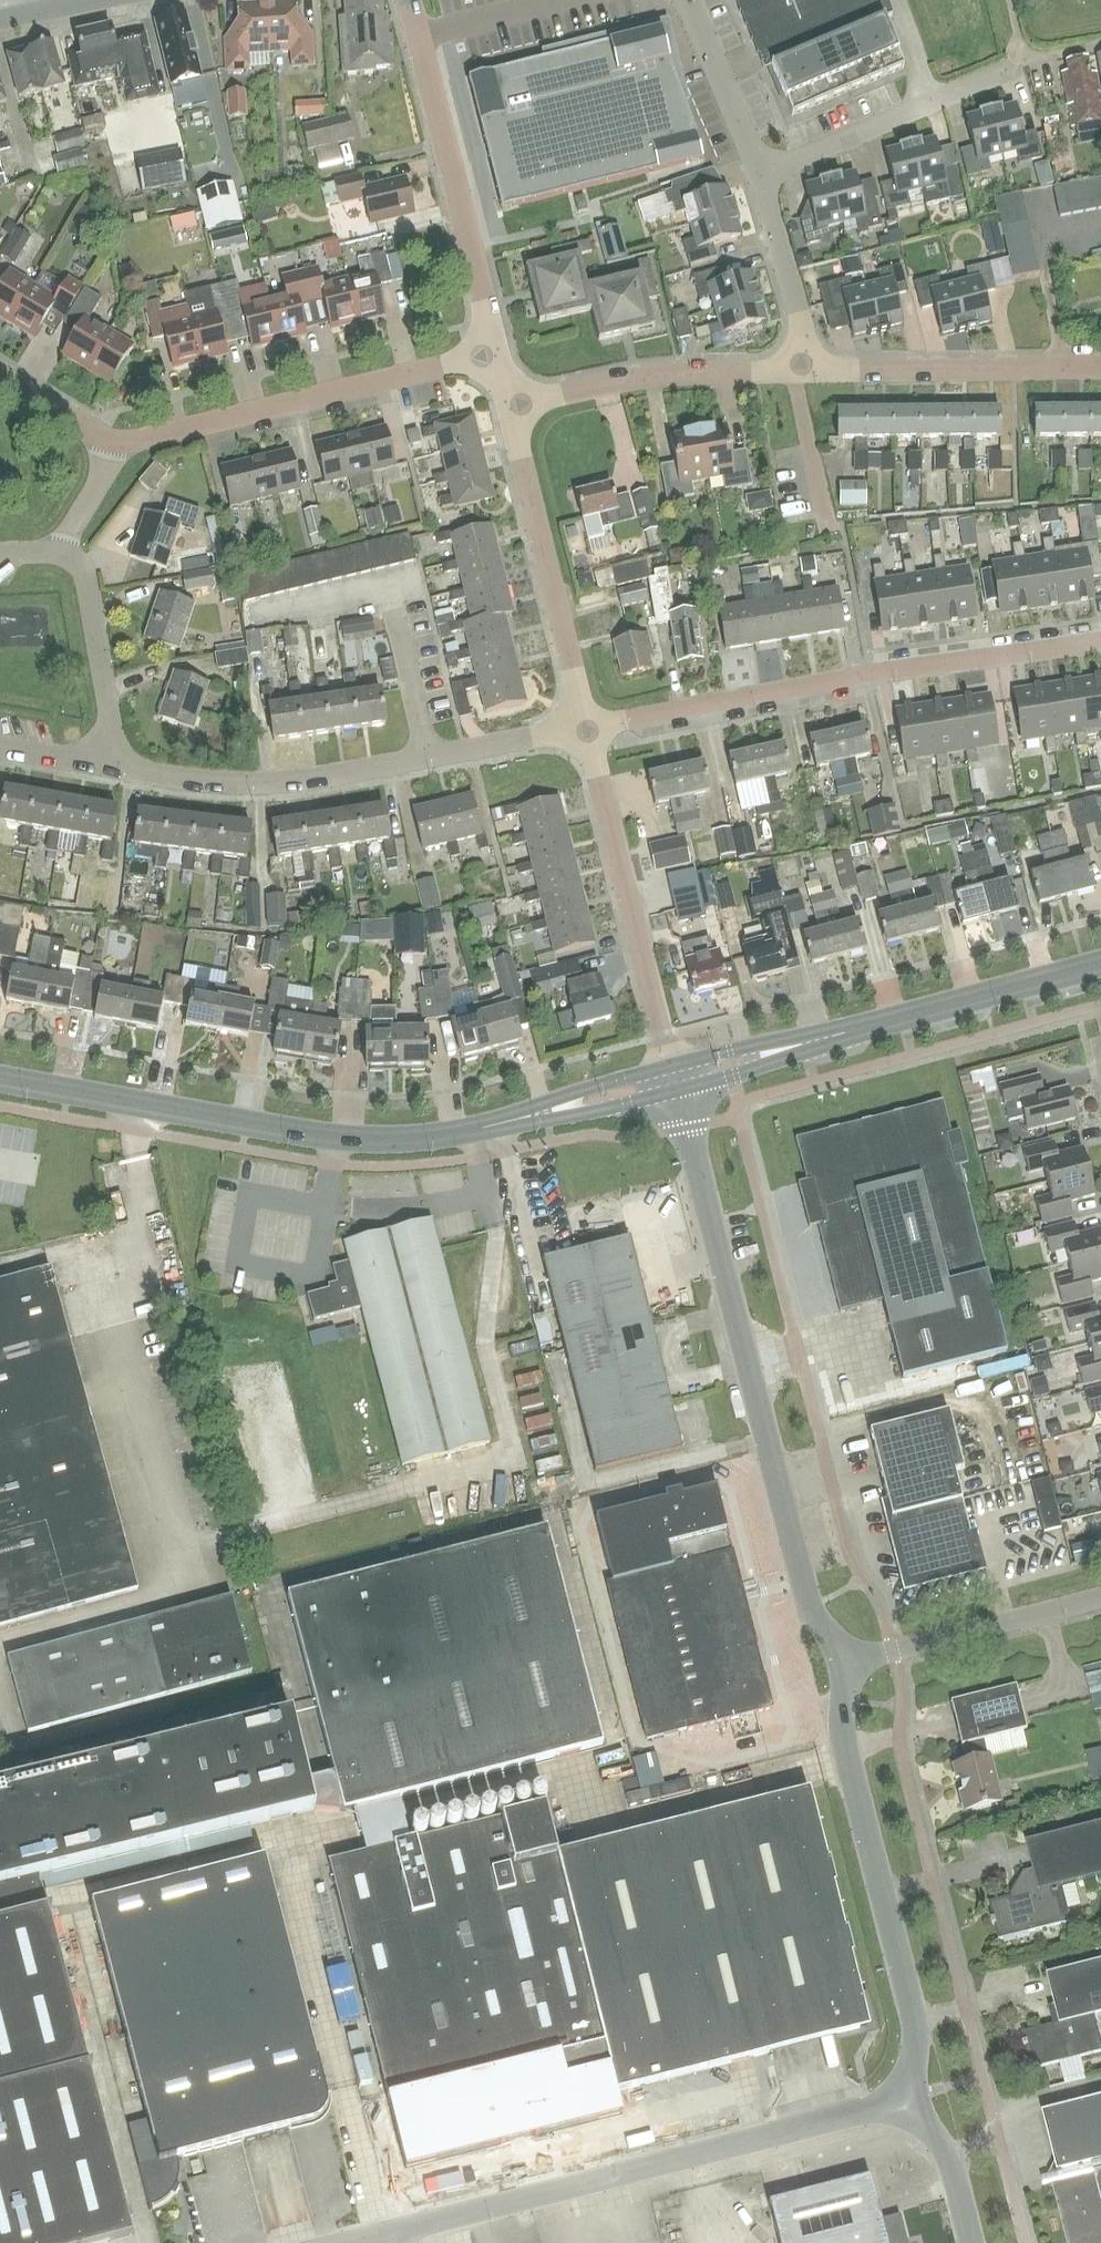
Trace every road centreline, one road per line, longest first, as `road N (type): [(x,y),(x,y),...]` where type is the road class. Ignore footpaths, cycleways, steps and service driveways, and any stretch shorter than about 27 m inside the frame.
road 1 (tertiary): [(0,1080),(376,1139),(478,1130),(677,1078)]
road 2 (unclassified): [(842,1665),(811,1605),(677,1078)]
road 3 (unclassified): [(358,2241),(910,2101)]
road 4 (unclassified): [(584,728),(1100,641)]
road 5 (residential): [(106,765),(207,782),(296,782),(584,728)]
road 6 (unclassified): [(910,2101),(920,2043),(844,1738),(842,1665)]
road 7 (tertiary): [(677,1078),(1100,964)]
road 8 (unclassified): [(496,354),(116,446)]
road 9 (unclassified): [(496,354),(410,0)]
road 10 (residential): [(584,728),(677,1078)]
road 11 (unclassified): [(584,728),(509,408)]
road 12 (unclassified): [(1100,364),(798,368)]
road 13 (unclassified): [(798,368),(665,374),(509,408)]
road 14 (unclassified): [(758,176),(1010,68)]
road 15 (residential): [(842,1665),(1100,1597)]
road 16 (residential): [(106,765),(113,716),(82,575),(62,552)]
road 17 (unclassified): [(798,368),(798,310),(758,176)]
road 18 (unclassified): [(758,176),(689,0)]
road 19 (unclassified): [(970,2242),(947,2152),(910,2101)]
road 20 (unclassified): [(116,446),(0,378)]

